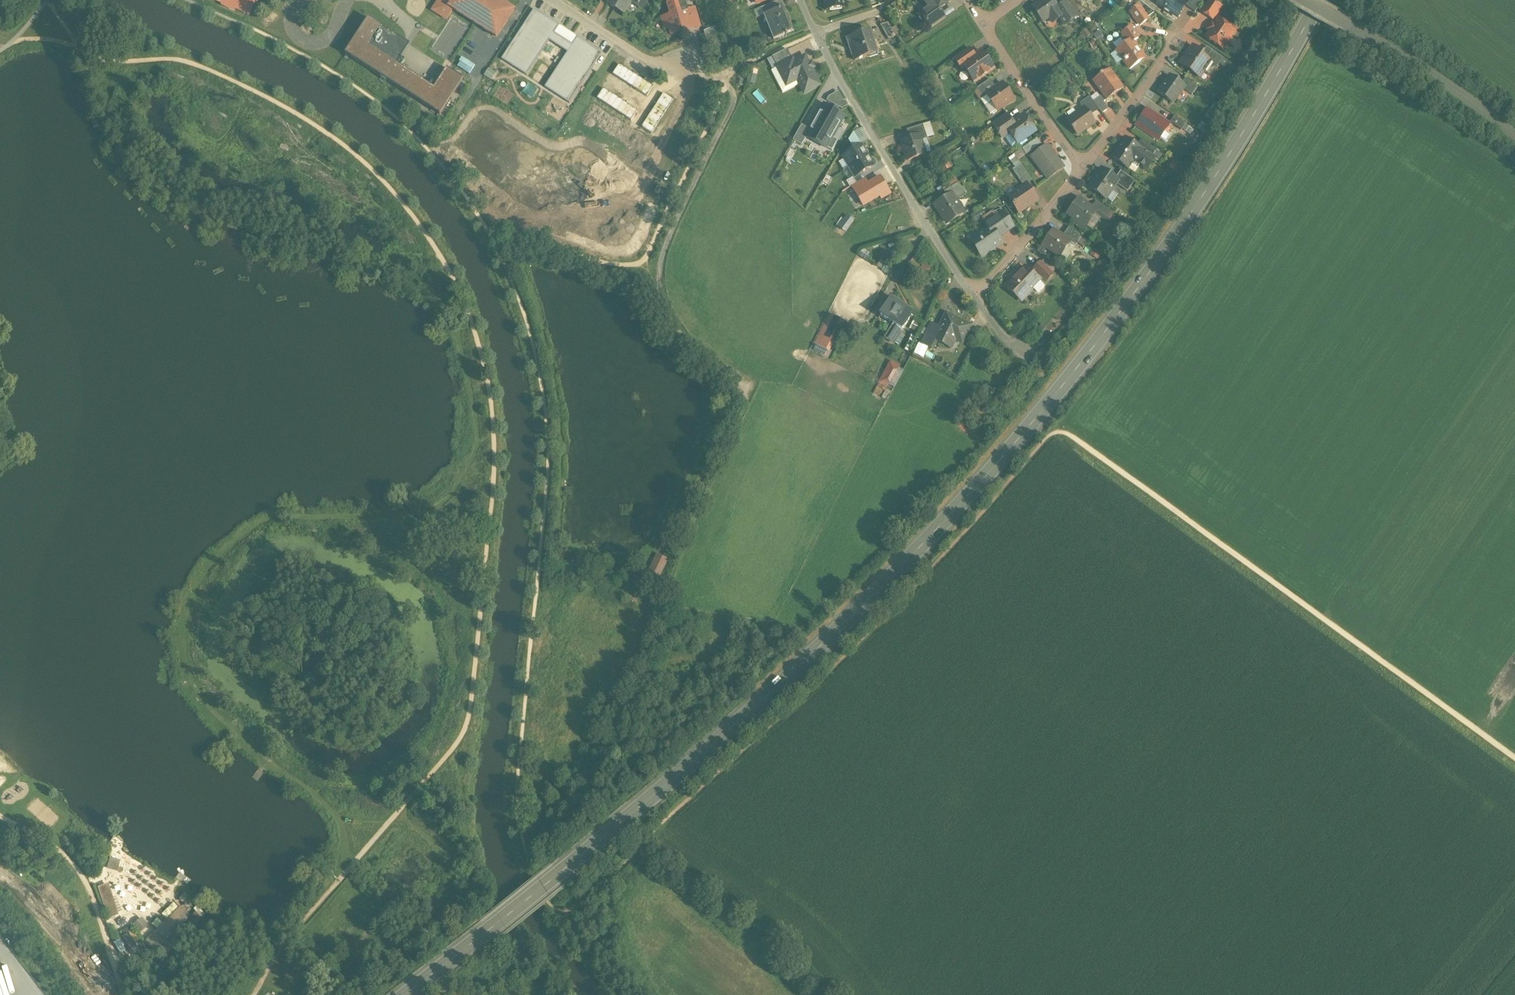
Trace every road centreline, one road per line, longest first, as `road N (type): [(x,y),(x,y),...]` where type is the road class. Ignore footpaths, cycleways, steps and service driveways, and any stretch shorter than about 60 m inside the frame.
road 1 (primary): [(409,994),(641,808),(842,622),(998,462),(1185,224),(1321,0)]
road 2 (track): [(1514,758),(1073,438),(1051,434)]
road 3 (residential): [(801,0),(867,128),(974,299)]
road 4 (track): [(661,281),(674,329),(744,383),(745,400),(662,546)]
road 5 (residential): [(1297,0),(1421,71),(1514,137)]
road 6 (residential): [(974,299),(1083,165)]
road 7 (residential): [(1083,165),(983,25)]
road 8 (residential): [(1083,165),(1178,35)]
road 9 (residential): [(553,0),(643,58),(681,63)]

